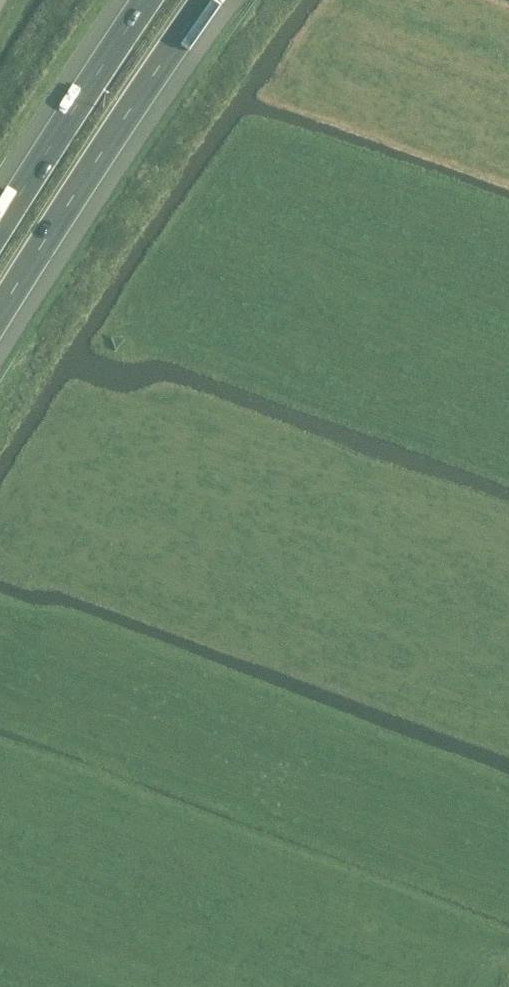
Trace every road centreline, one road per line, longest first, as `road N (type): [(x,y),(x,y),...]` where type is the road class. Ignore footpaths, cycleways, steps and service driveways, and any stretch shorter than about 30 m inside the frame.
road 1 (motorway): [(0,311),(206,0)]
road 2 (motorway): [(148,0),(0,225)]

